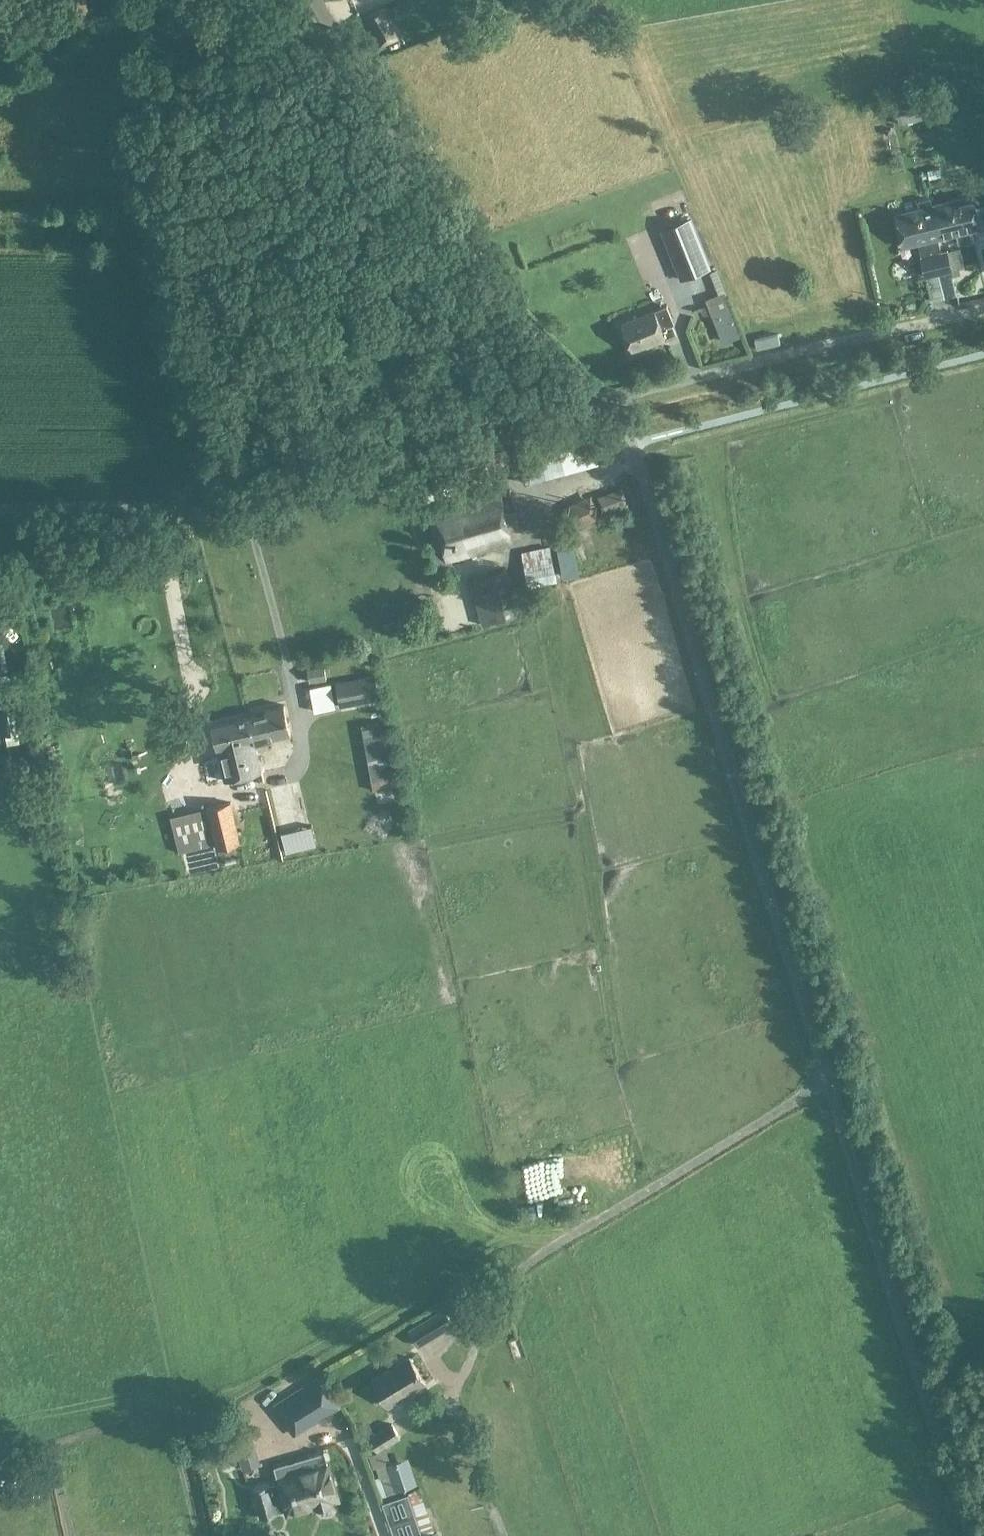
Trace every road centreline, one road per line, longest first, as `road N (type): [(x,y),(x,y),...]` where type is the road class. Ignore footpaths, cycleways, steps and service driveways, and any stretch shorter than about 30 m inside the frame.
road 1 (track): [(504,1535),(454,1390),(512,1279),(551,1250),(536,1238),(505,1240),(229,1399),(153,1393)]
road 2 (unclassified): [(828,1082),(632,444),(607,401)]
road 3 (unclassified): [(0,509),(251,506),(607,401)]
road 4 (unclassified): [(607,401),(505,298),(318,0)]
road 5 (unclassified): [(973,1535),(828,1082)]
road 6 (unclassified): [(551,1250),(828,1082)]
road 7 (track): [(708,374),(983,310)]

